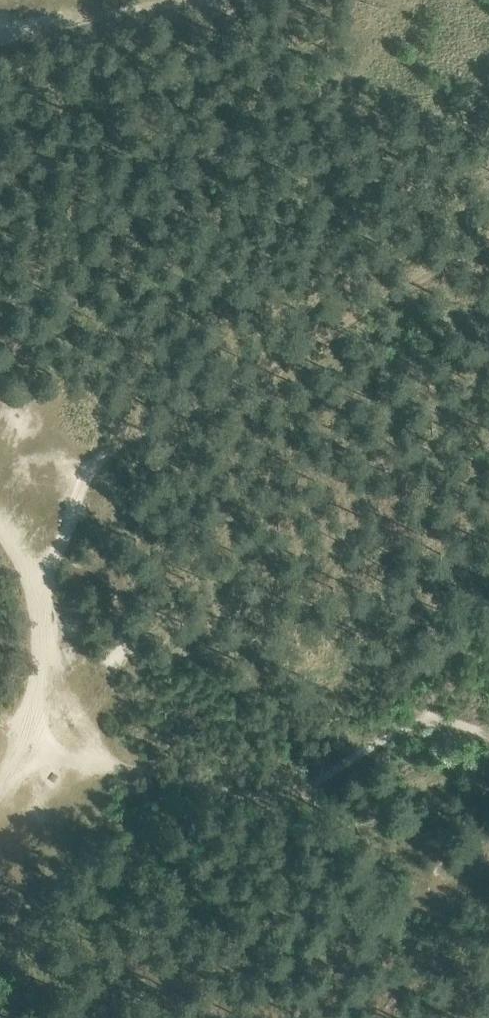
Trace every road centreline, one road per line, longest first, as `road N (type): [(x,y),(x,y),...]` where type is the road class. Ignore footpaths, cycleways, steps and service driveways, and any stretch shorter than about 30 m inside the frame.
road 1 (track): [(383,1017),(329,854),(278,797),(116,775),(72,703),(49,638),(51,574),(95,471)]

